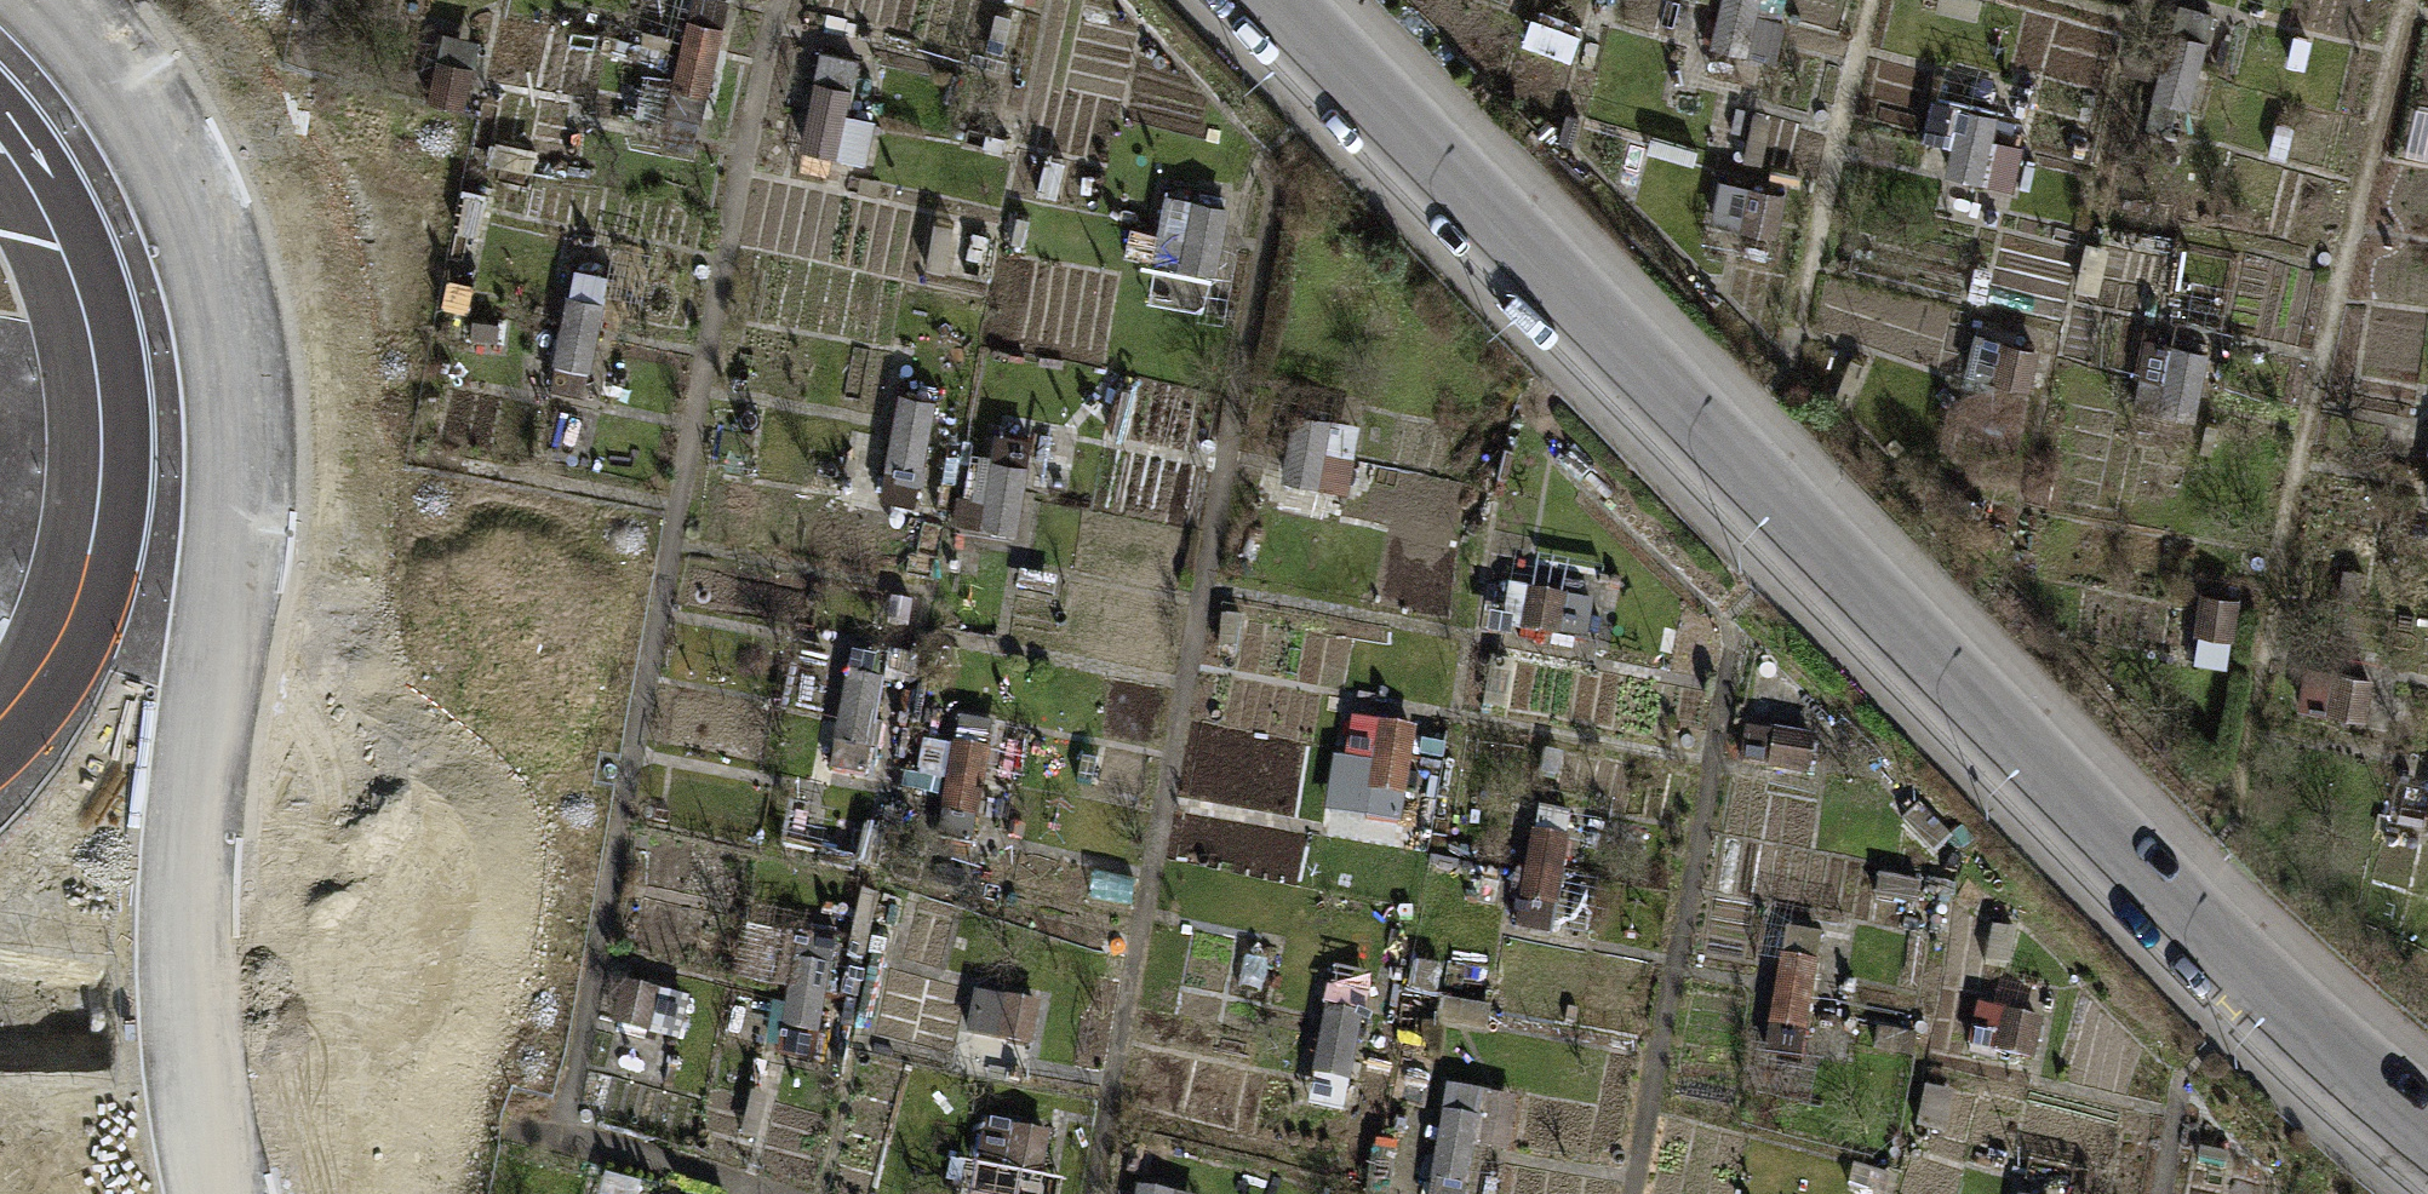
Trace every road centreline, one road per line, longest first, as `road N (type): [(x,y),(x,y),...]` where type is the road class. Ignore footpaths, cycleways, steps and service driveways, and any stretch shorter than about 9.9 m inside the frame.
road 1 (tertiary): [(1271,0),(2150,893),(2304,1040),(2427,1136)]
road 2 (motorway): [(200,1193),(169,967),(168,833),(208,507),(207,416),(192,291),(151,181),(104,102),(10,0)]
road 3 (track): [(157,0),(223,102),(286,268),(324,440),(339,840),(375,998),(400,1057),(439,1095),(497,1110)]
road 4 (motorway): [(0,104),(37,151),(91,247),(119,340),(132,434),(118,552),(77,667),(0,777)]

